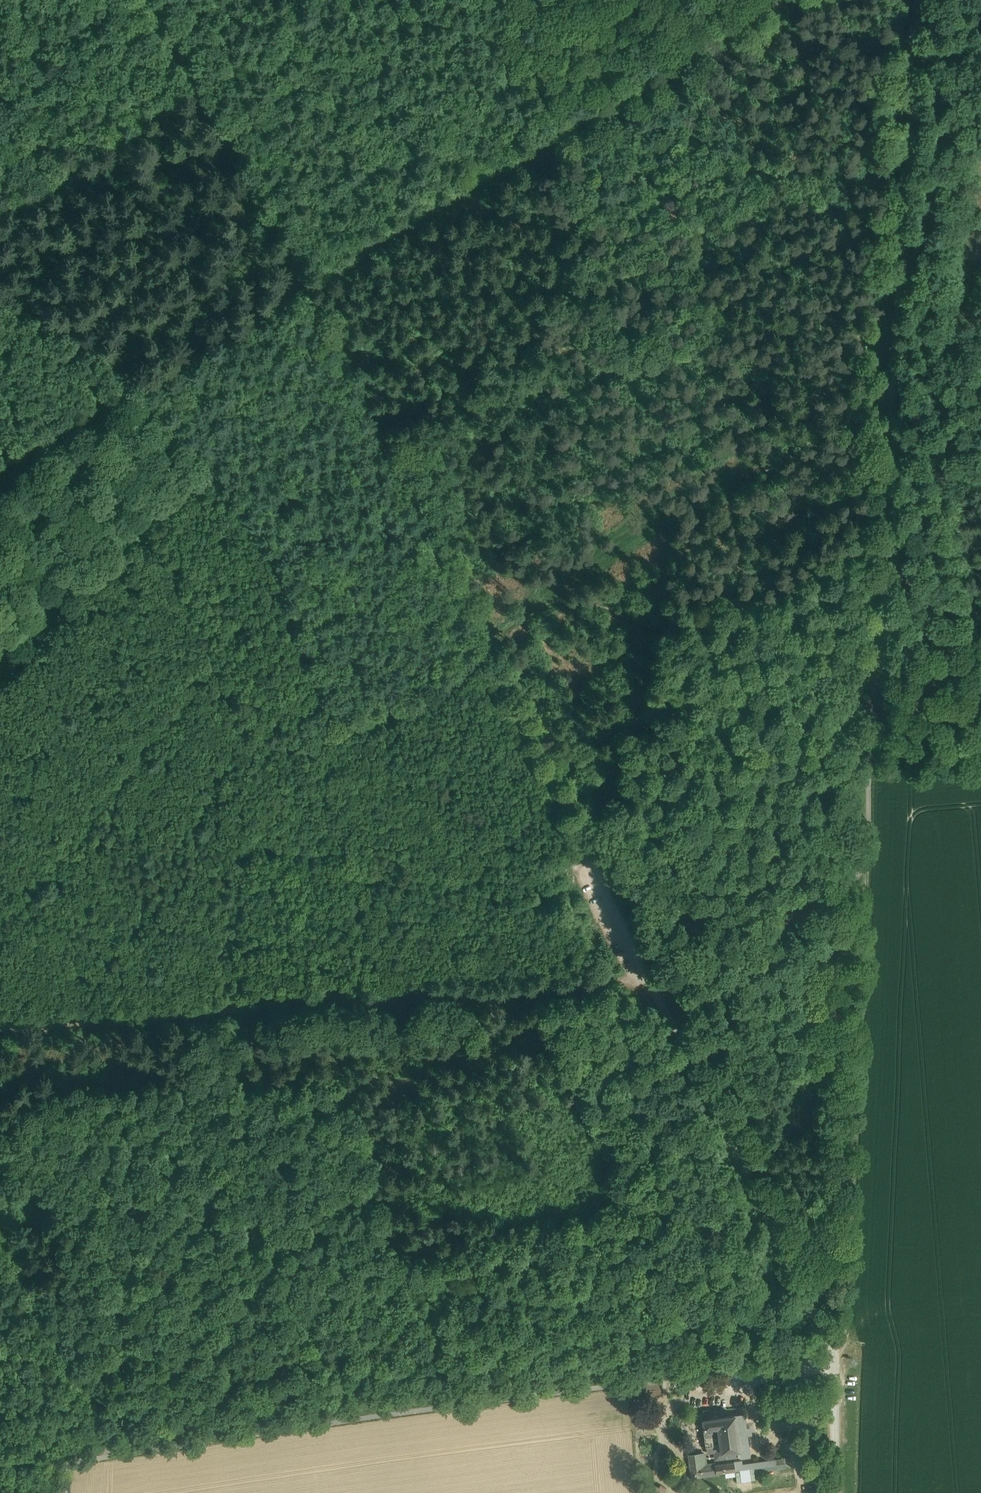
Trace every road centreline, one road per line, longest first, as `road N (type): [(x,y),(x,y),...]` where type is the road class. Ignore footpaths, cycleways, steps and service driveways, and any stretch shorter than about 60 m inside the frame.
road 1 (track): [(918,0),(865,873),(668,987),(652,988)]
road 2 (track): [(652,988),(612,982),(0,1029)]
road 3 (track): [(303,289),(583,855)]
road 4 (track): [(303,289),(786,0)]
road 5 (track): [(0,471),(303,289)]
road 6 (track): [(149,0),(303,289)]
road 7 (track): [(101,1422),(0,1237)]
road 8 (unclassified): [(835,1492),(834,1356)]
road 9 (track): [(0,1484),(57,1428),(75,1377)]

